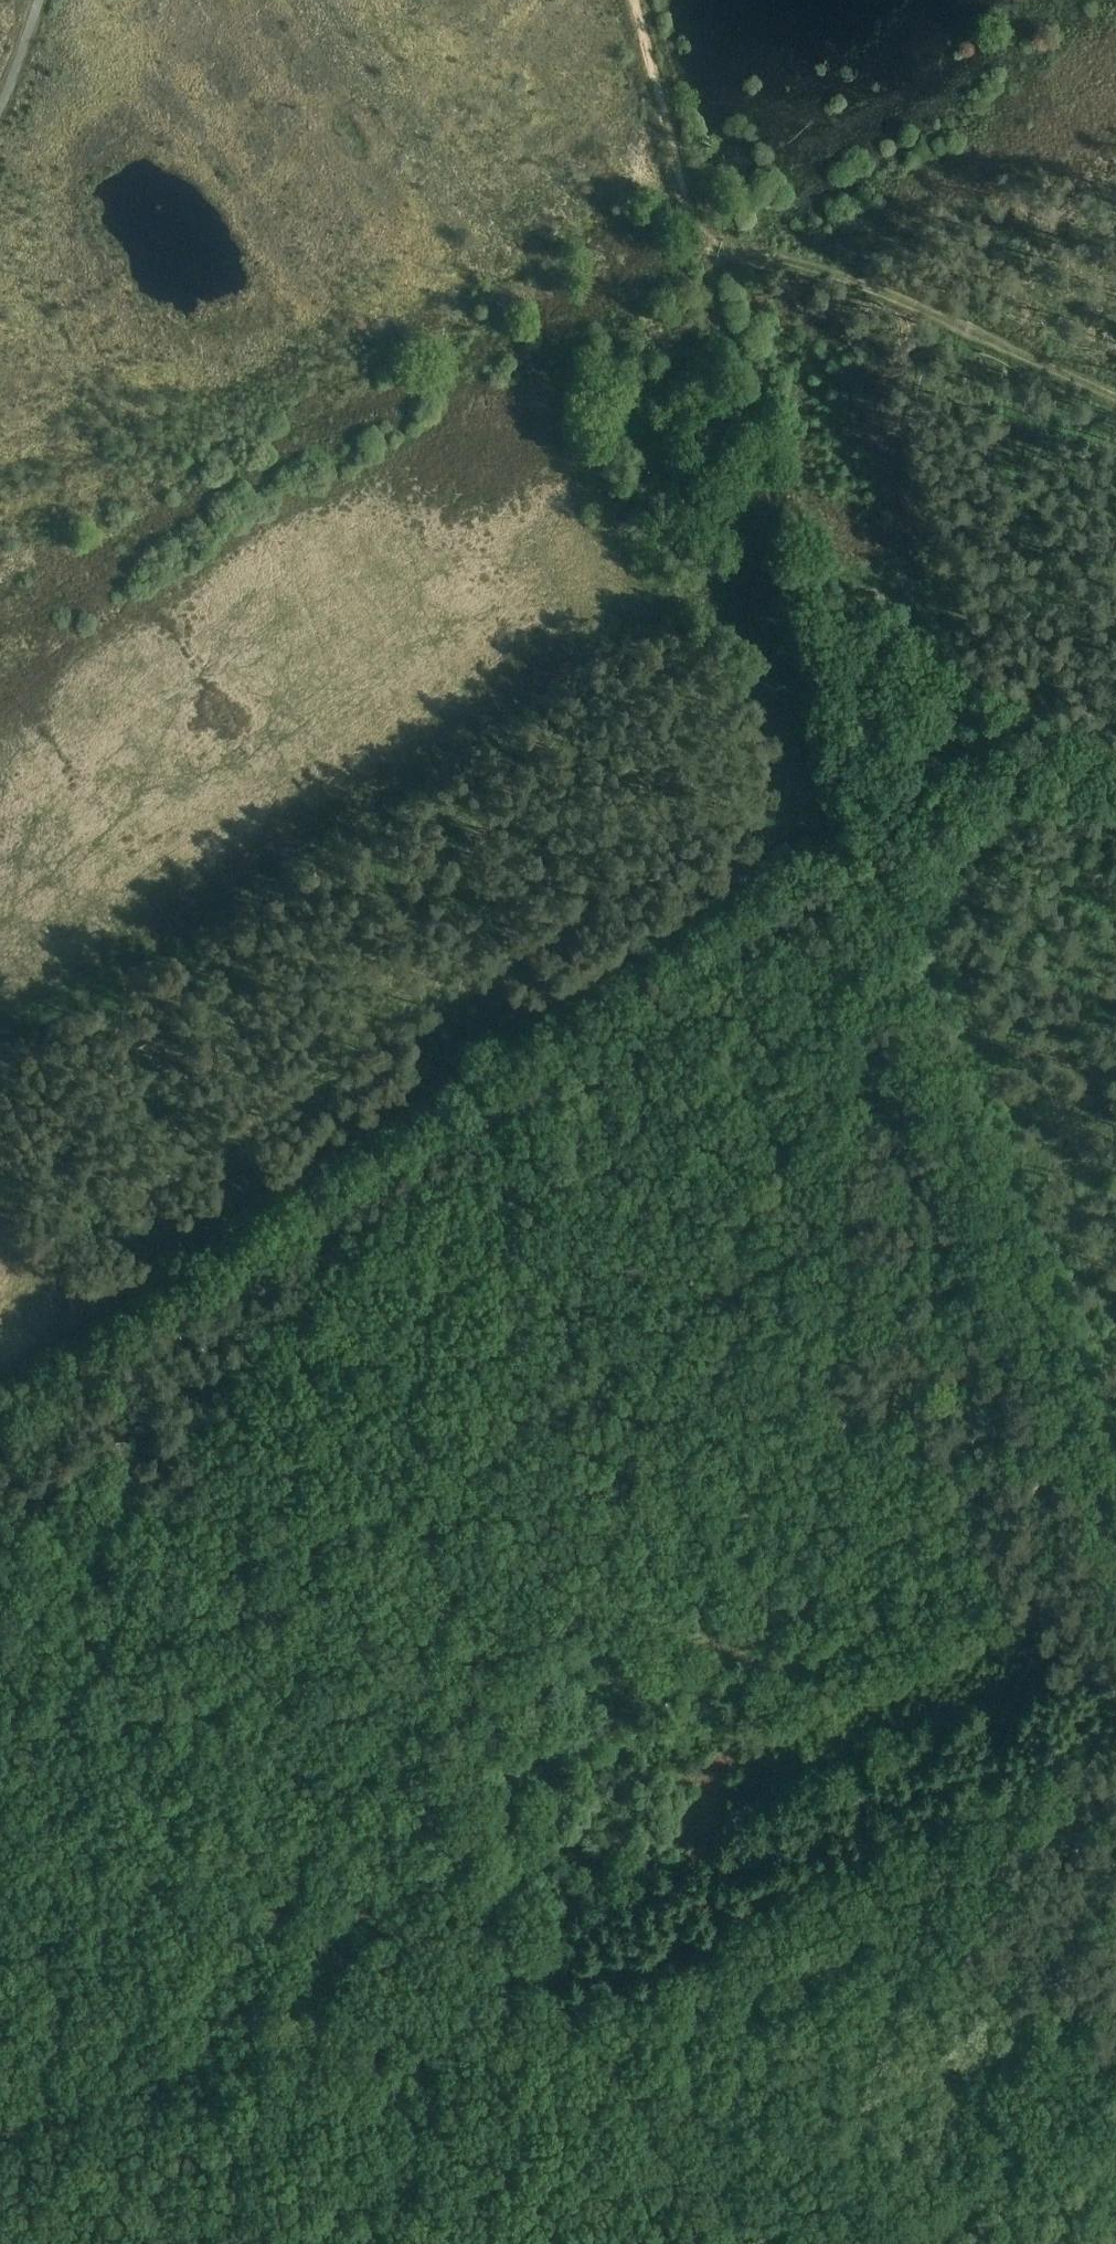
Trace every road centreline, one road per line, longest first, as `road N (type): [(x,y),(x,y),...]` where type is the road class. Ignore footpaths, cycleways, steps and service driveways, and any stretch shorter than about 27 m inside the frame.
road 1 (track): [(846,788),(1115,1512)]
road 2 (track): [(634,0),(698,229),(753,251),(882,279),(1115,380)]

